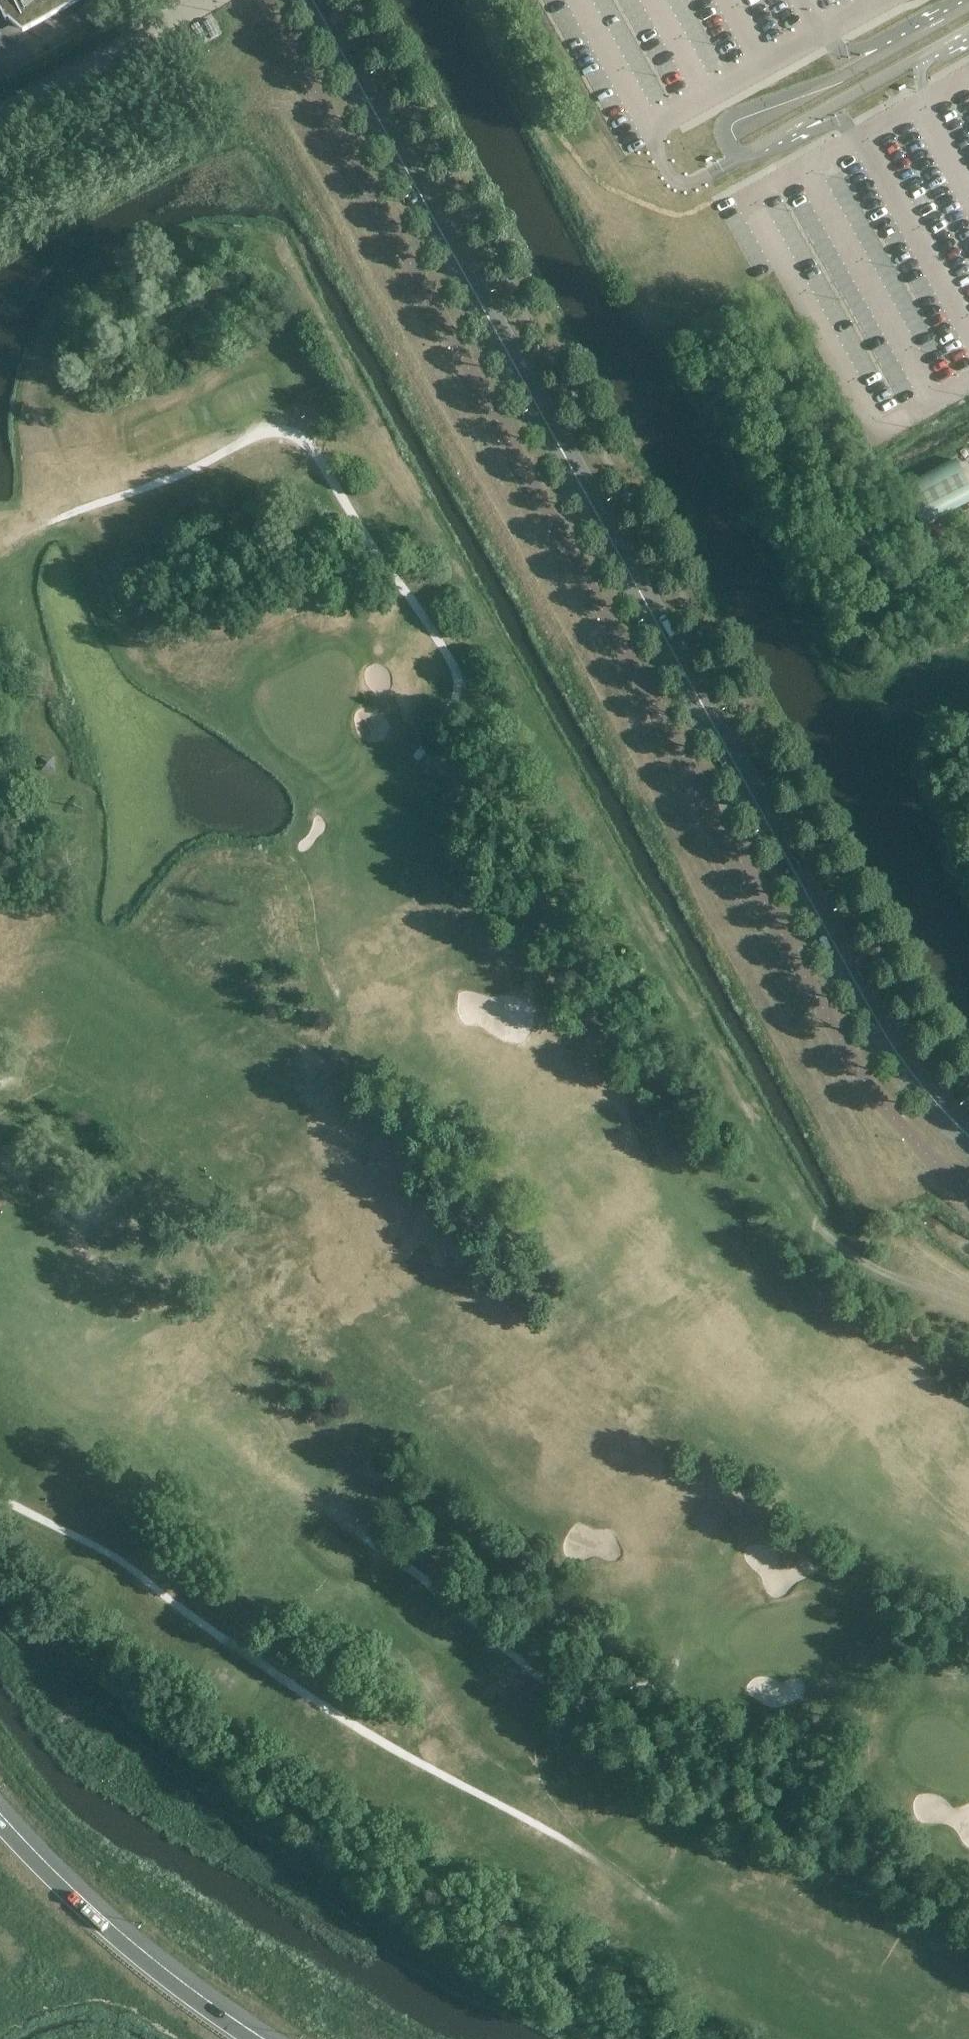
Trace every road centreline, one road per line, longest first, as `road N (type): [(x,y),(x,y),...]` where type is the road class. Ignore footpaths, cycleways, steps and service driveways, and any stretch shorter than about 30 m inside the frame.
road 1 (tertiary): [(968,1135),(926,1091),(871,1007),(315,0)]
road 2 (motorway): [(246,2038),(82,1906),(0,1821)]
road 3 (unclassified): [(24,102),(182,15)]

